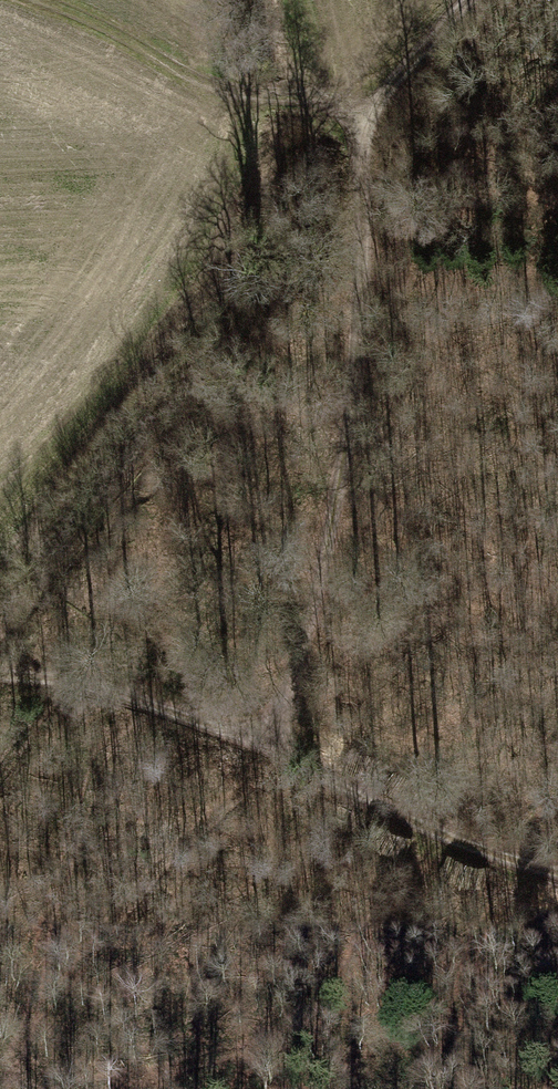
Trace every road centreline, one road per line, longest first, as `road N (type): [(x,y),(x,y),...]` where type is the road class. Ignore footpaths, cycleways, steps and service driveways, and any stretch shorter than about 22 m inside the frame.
road 1 (track): [(474,0),(383,101),(369,146),(341,493),(280,755),(494,848),(557,867)]
road 2 (track): [(36,0),(73,10),(241,94),(383,101)]
road 3 (track): [(0,674),(96,682),(280,755)]

